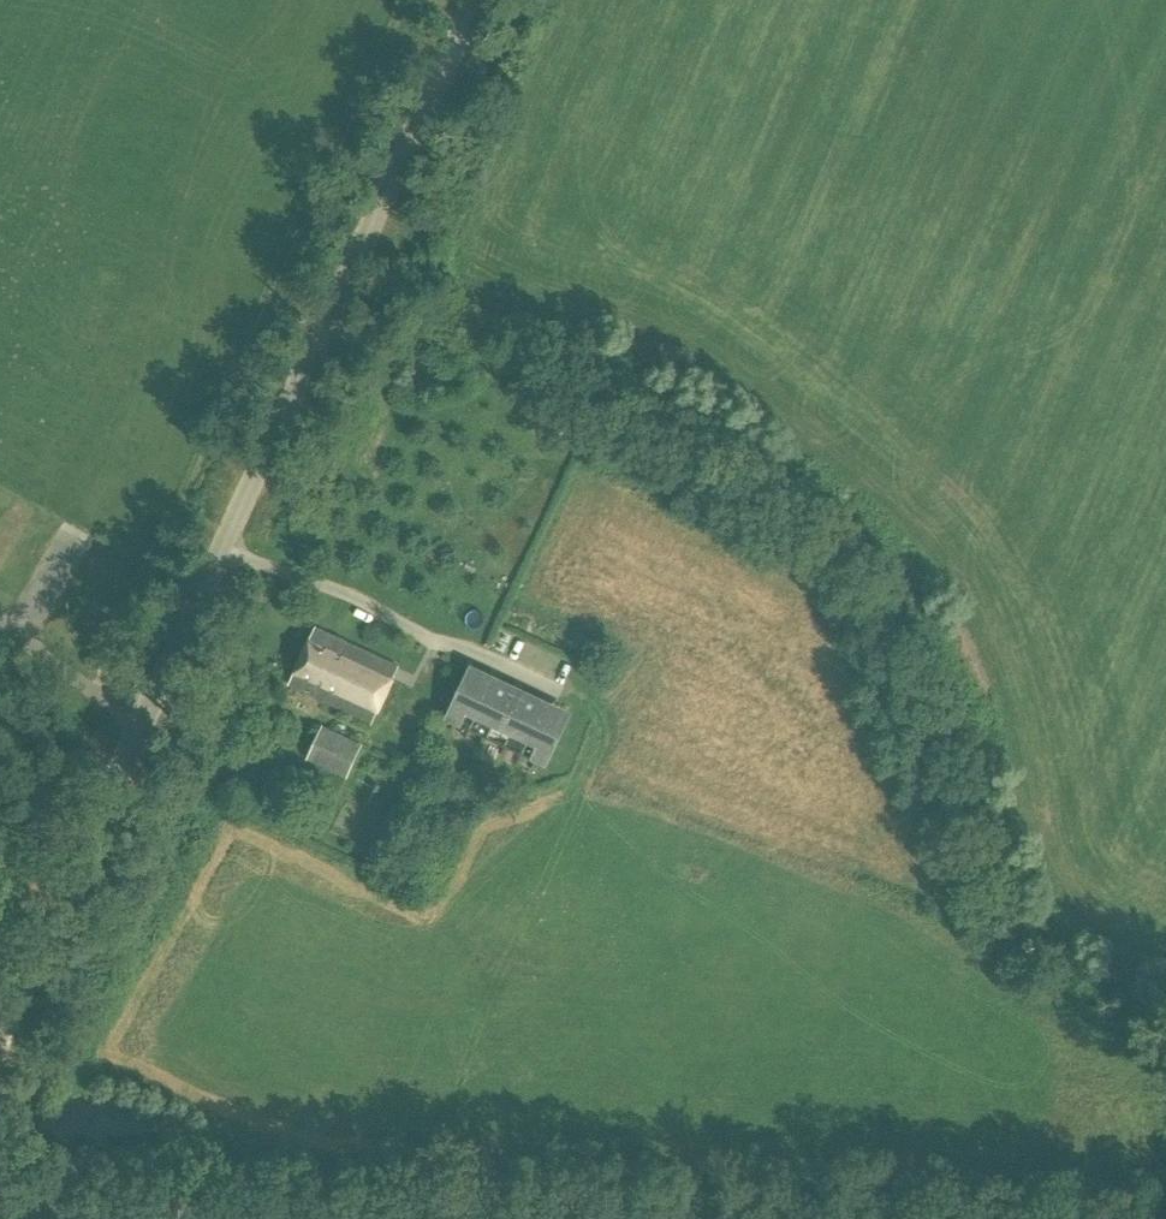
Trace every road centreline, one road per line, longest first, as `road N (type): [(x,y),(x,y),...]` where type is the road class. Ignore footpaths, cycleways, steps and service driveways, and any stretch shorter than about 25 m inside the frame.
road 1 (unclassified): [(0,1027),(474,0)]
road 2 (tertiary): [(265,1218),(0,1210)]

